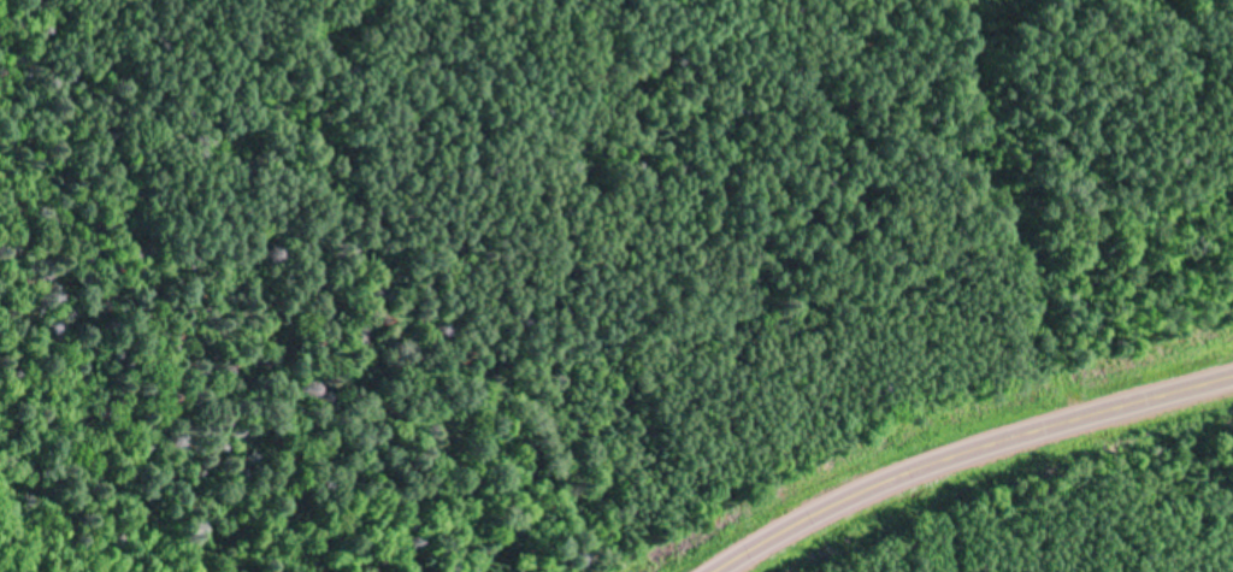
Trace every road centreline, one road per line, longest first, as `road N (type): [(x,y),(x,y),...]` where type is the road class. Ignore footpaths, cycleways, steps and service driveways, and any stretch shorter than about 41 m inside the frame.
road 1 (secondary): [(1232,377),(1076,418),(853,495),(716,571)]
road 2 (residential): [(1076,418),(989,141),(977,0)]

